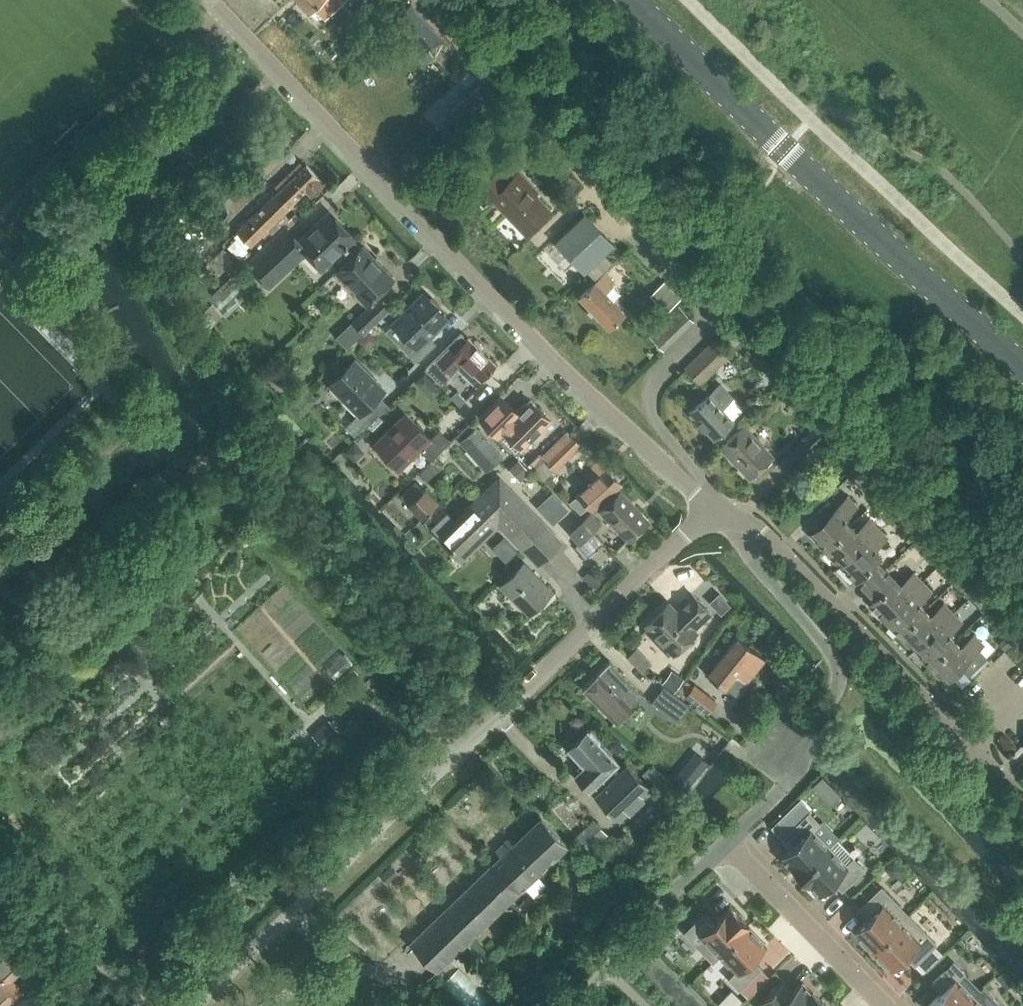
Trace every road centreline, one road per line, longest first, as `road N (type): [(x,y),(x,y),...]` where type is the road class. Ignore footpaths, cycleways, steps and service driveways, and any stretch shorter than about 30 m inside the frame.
road 1 (residential): [(194,1005),(712,510)]
road 2 (unclassified): [(712,510),(213,0)]
road 3 (secondary): [(642,0),(746,109),(1022,360)]
road 4 (residential): [(1022,800),(803,569),(752,524),(712,510)]
road 5 (residential): [(727,843),(782,788),(803,735),(838,682),(825,645),(712,510)]
road 6 (residential): [(886,1005),(727,843)]

